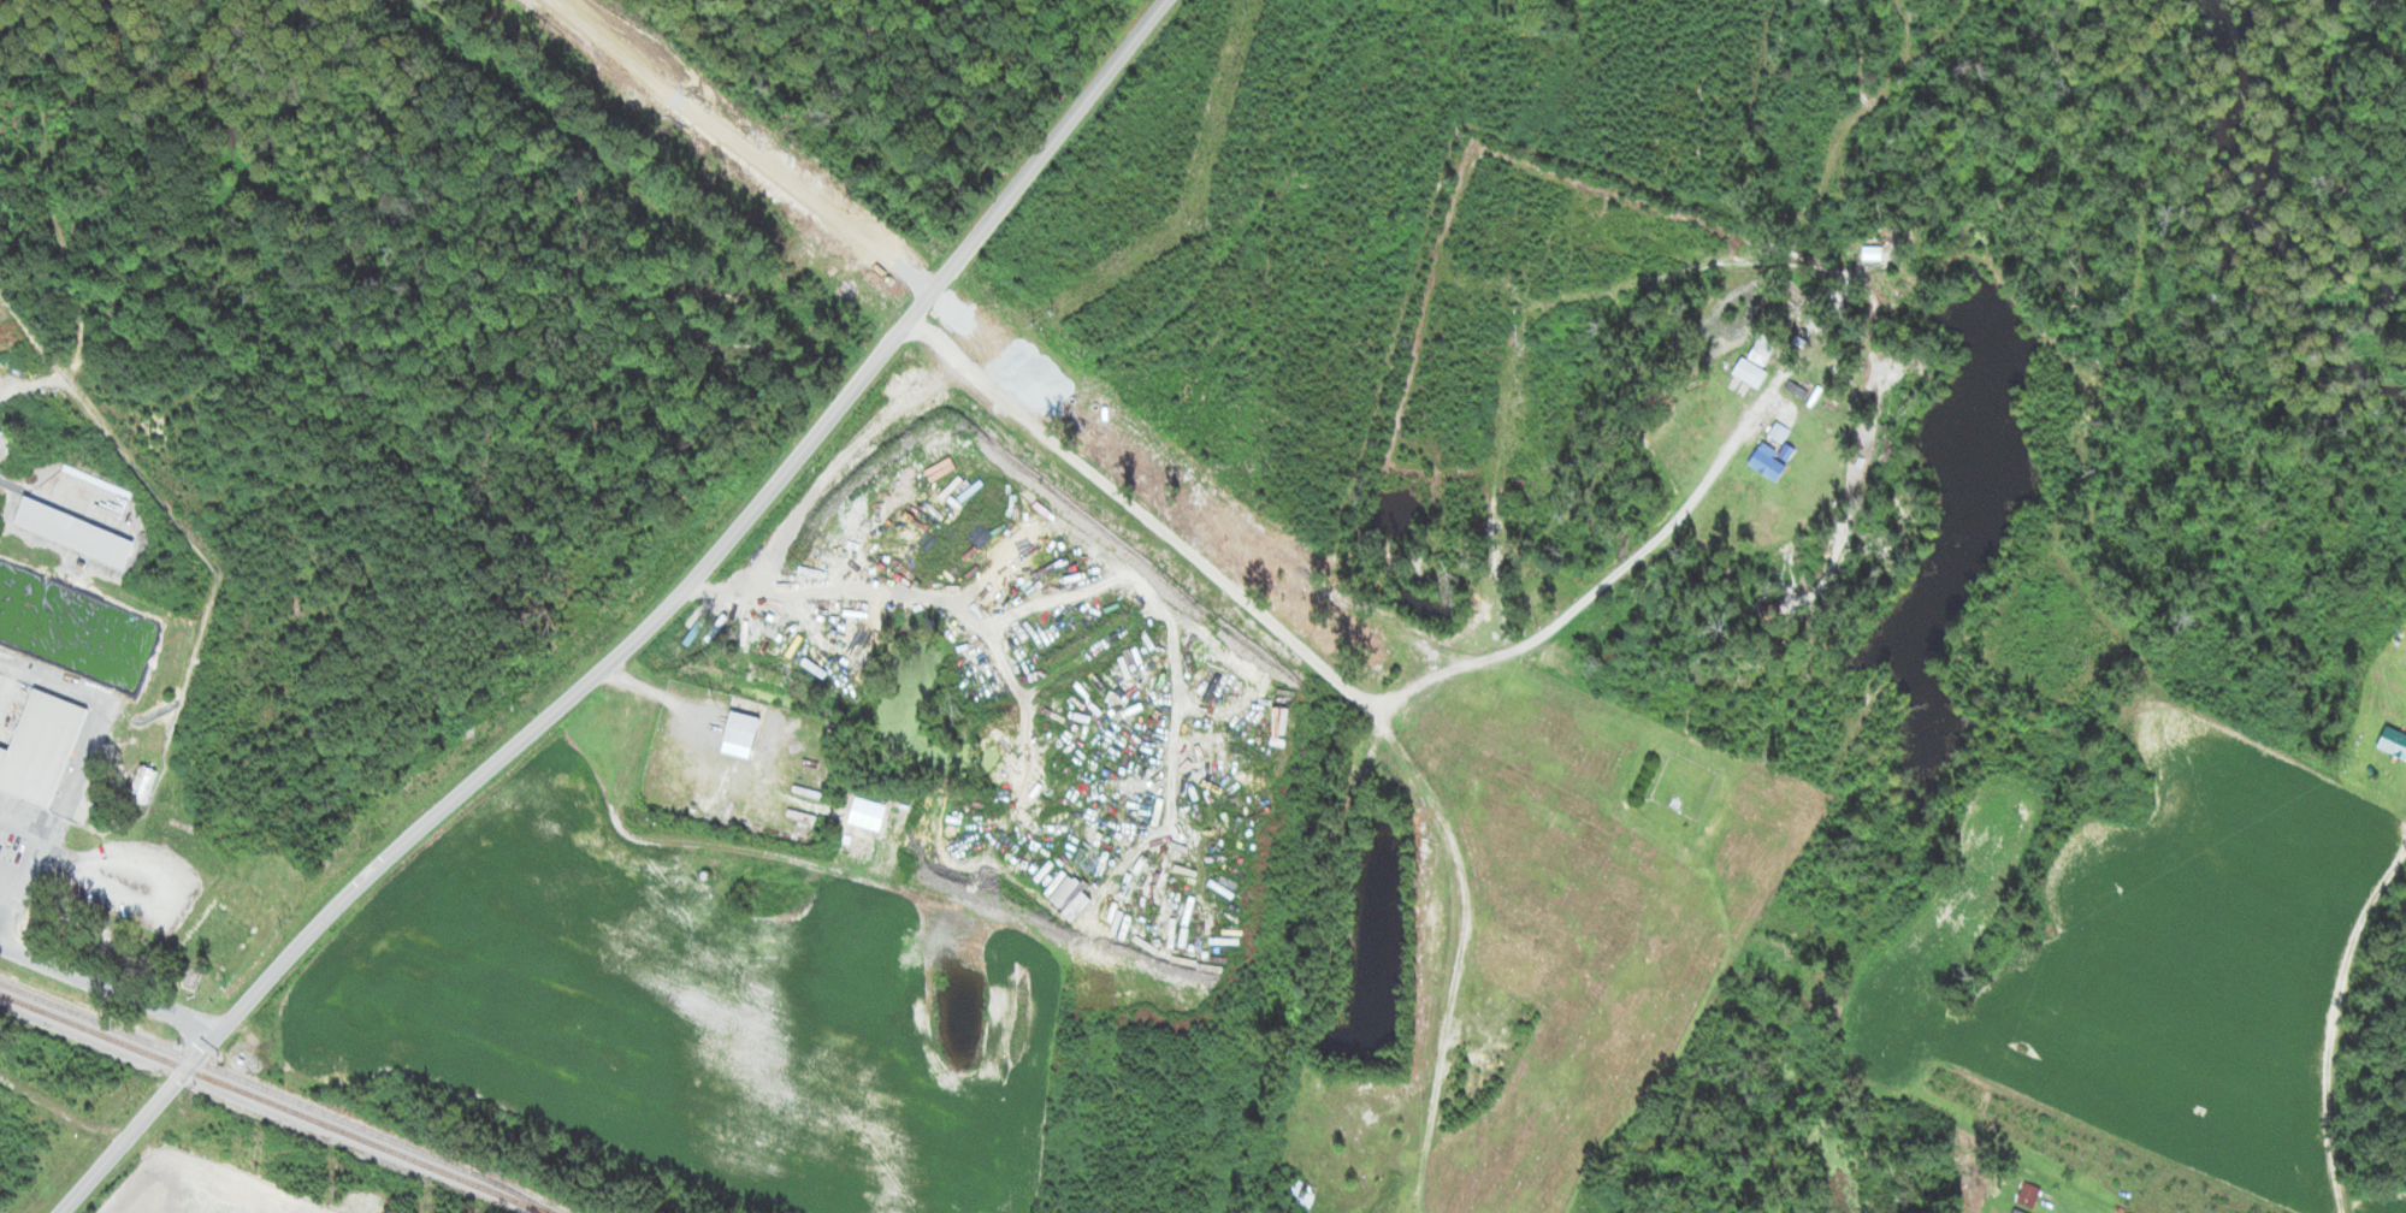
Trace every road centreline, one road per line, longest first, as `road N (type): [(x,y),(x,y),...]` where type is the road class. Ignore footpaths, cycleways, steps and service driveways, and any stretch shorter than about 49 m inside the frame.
road 1 (residential): [(61,1212),(312,924),(598,671),(731,537),(1165,0)]

